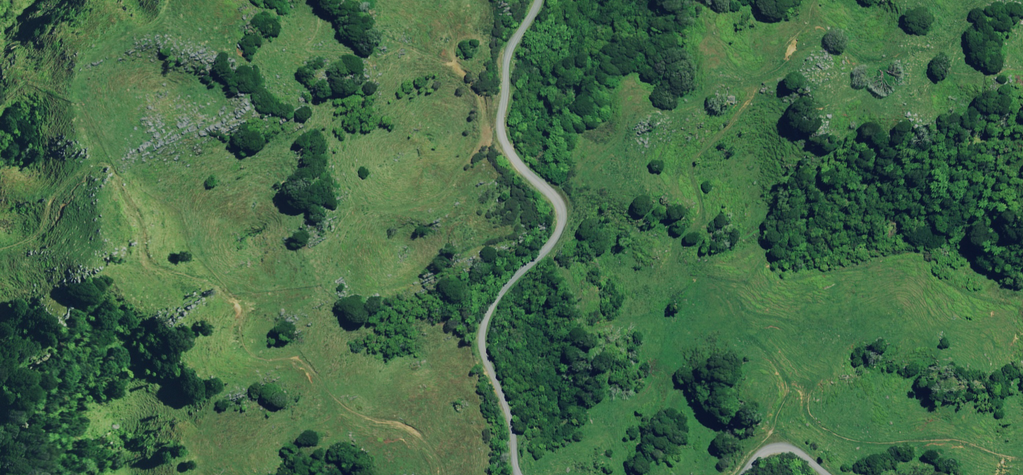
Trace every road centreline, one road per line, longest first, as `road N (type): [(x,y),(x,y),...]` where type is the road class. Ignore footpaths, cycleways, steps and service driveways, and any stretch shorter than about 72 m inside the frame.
road 1 (track): [(442,474),(424,437),(395,423),(361,422),(299,358),(274,365),(250,359),(237,332),(254,310),(320,292),(338,241),(363,214),(441,201),(500,127)]
road 2 (unclassified): [(544,0),(512,46),(500,127),(562,216),(557,237),(495,301),(482,348),(523,474)]

